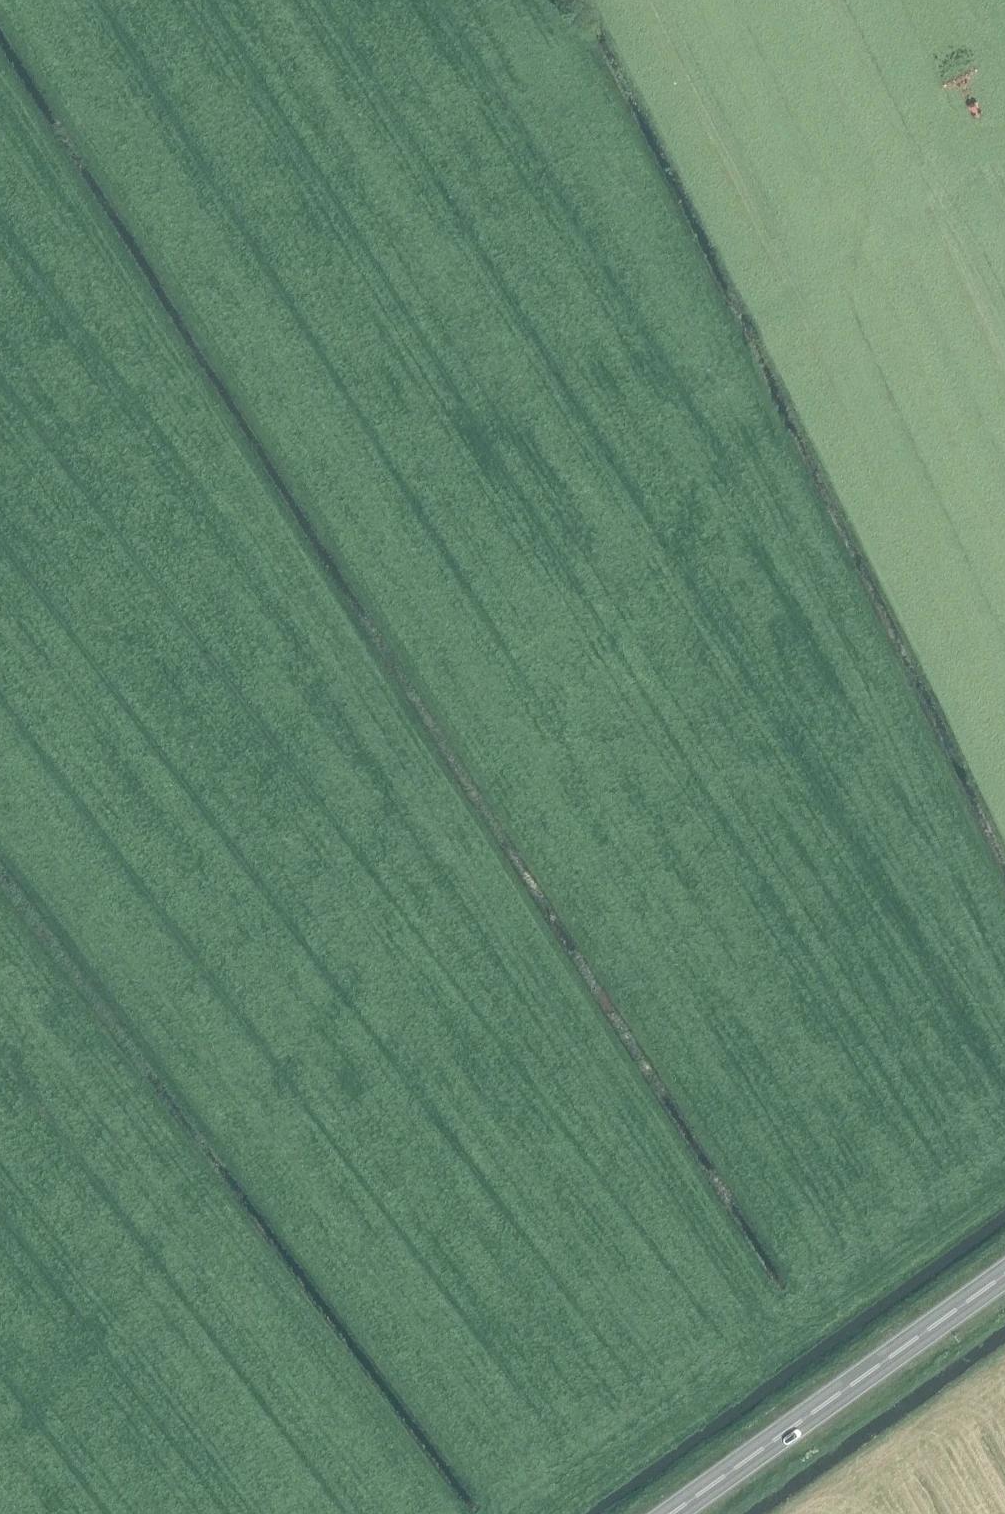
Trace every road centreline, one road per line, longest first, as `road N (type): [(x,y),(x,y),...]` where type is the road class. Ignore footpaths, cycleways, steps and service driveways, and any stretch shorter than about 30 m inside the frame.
road 1 (primary): [(672,1513),(1004,1275)]

